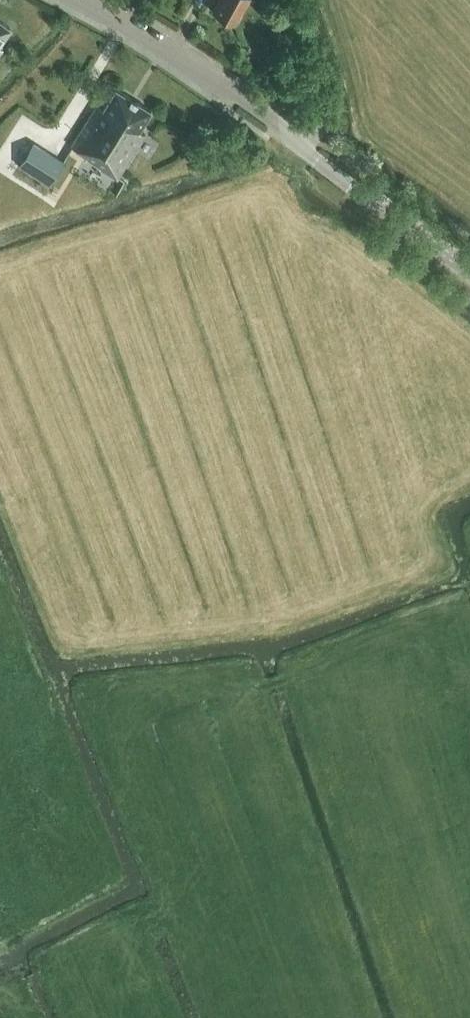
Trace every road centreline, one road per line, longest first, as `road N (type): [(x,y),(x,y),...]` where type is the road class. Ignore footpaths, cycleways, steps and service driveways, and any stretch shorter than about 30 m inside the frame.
road 1 (tertiary): [(469,275),(202,78),(72,0)]

